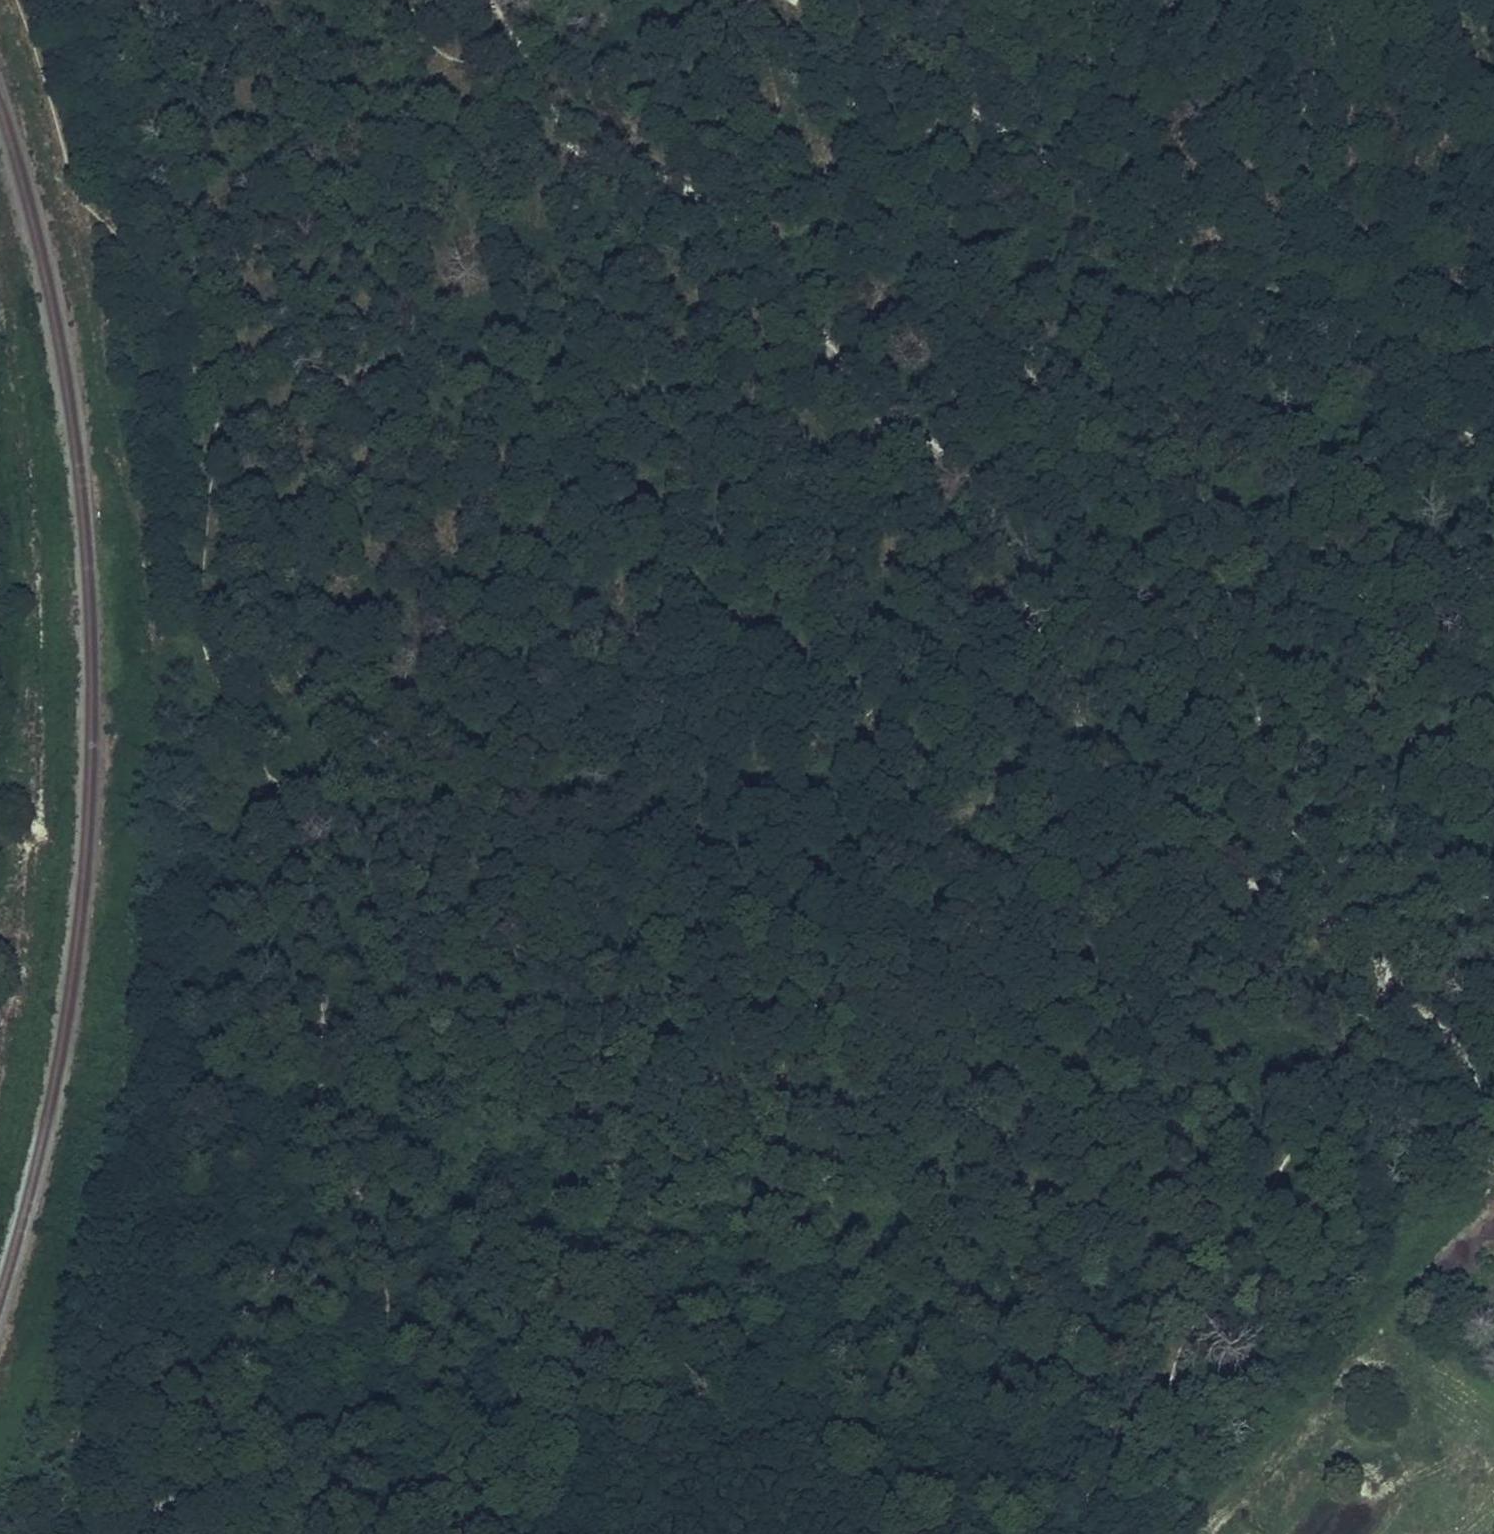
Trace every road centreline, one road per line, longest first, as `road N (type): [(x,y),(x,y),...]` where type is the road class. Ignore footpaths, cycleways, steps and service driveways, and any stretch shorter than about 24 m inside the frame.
road 1 (track): [(1280,1533),(1280,1507),(1340,1389),(1426,1280),(1493,1210)]

